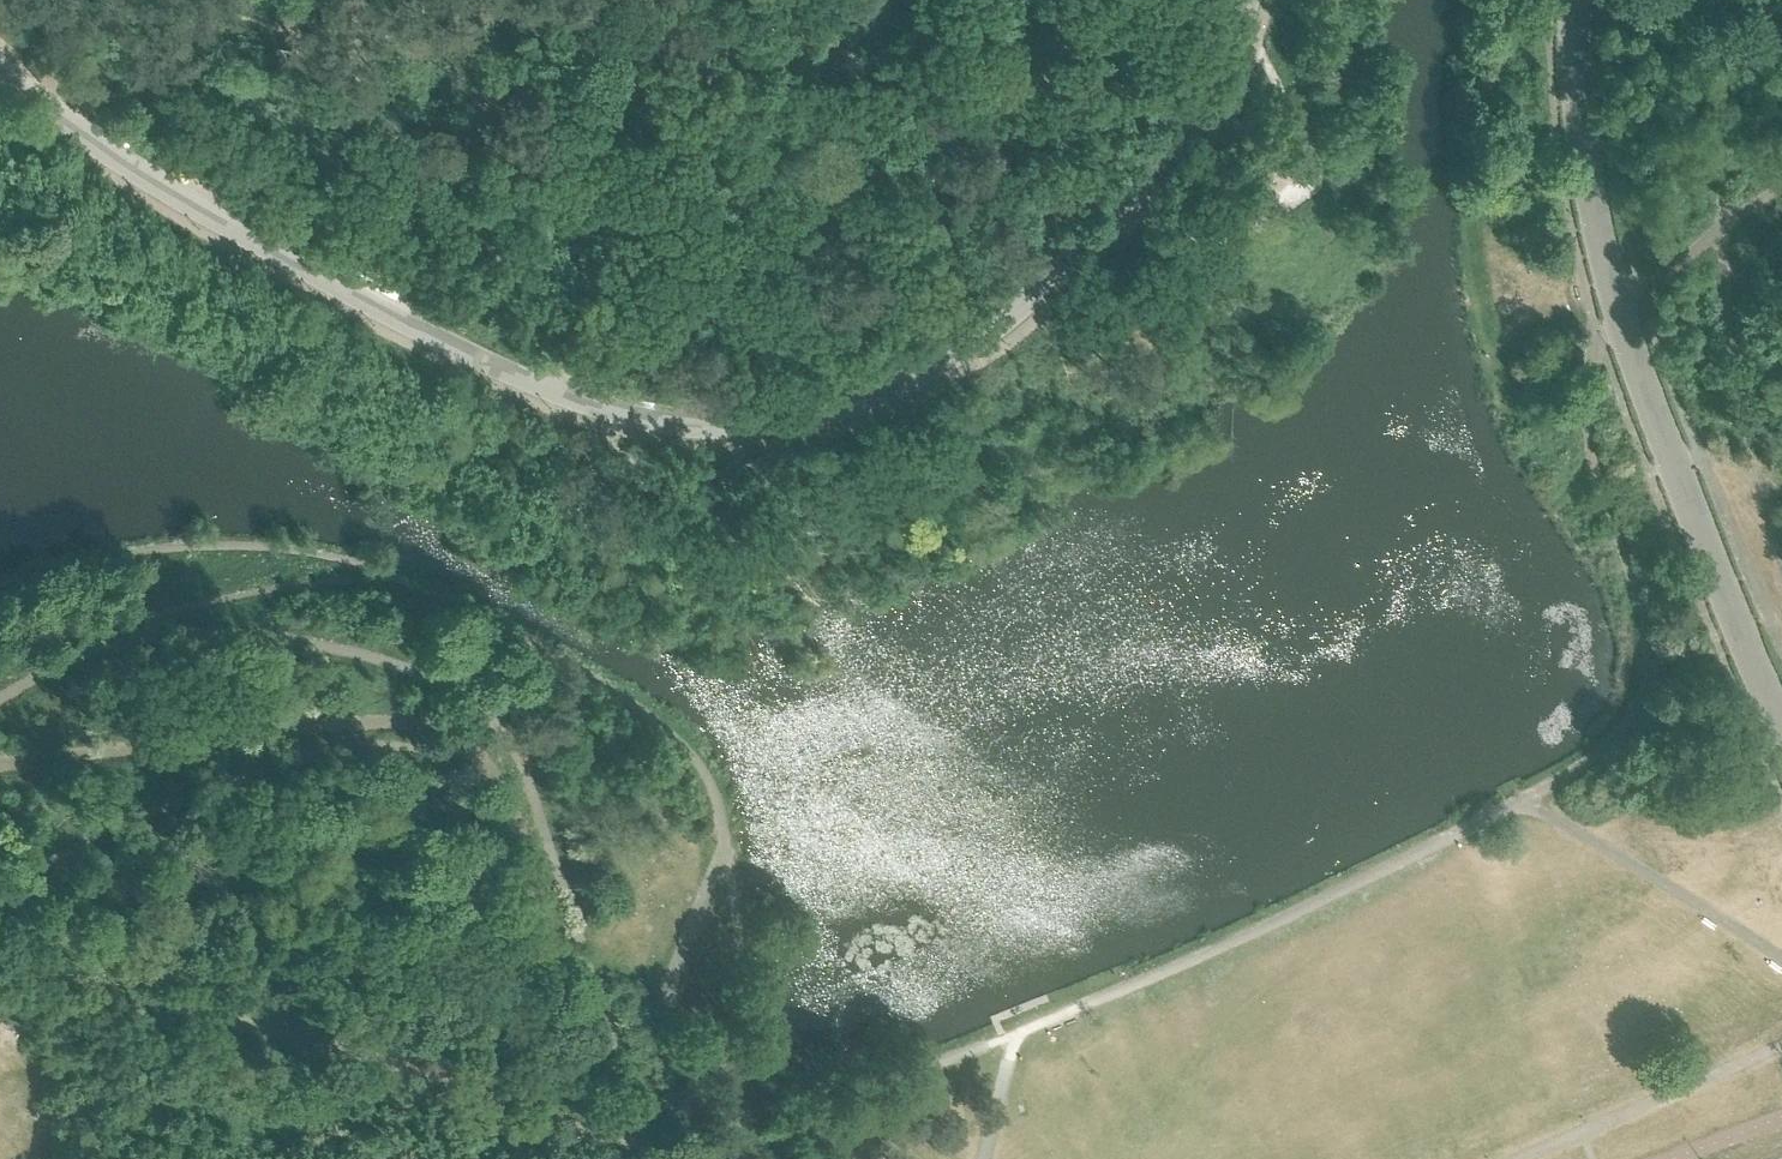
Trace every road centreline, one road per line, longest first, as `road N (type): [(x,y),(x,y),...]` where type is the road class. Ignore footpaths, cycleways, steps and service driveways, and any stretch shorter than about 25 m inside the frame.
road 1 (residential): [(0,72),(175,193),(487,361),(625,413),(695,426),(767,422),(891,389),(998,326),(1173,154),(1207,108),(1247,0)]
road 2 (residential): [(1781,723),(1619,302),(1585,141),(1576,0)]

